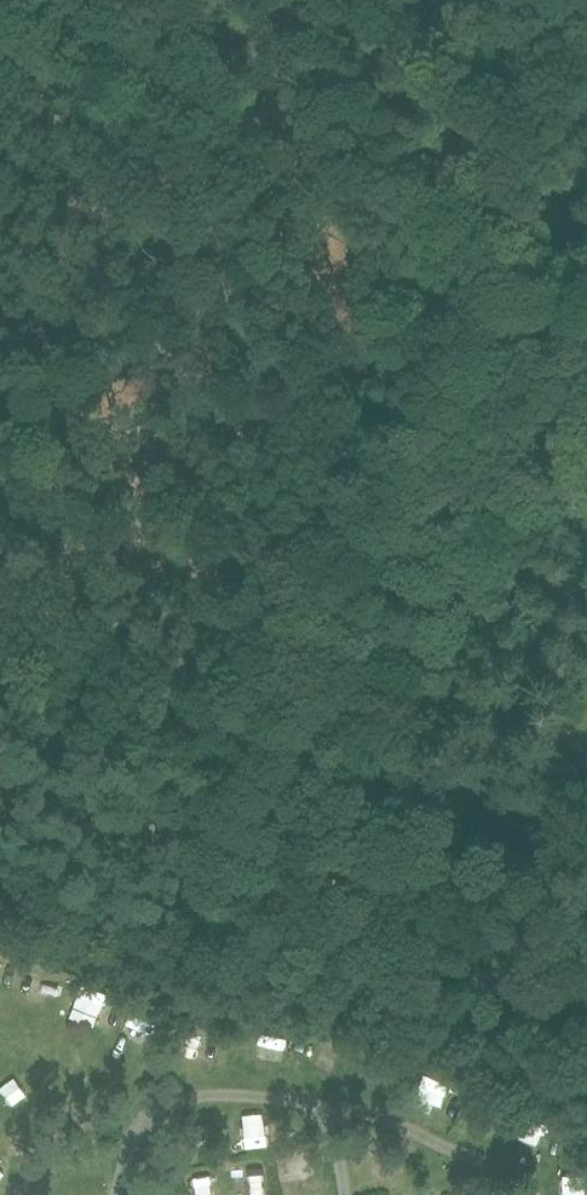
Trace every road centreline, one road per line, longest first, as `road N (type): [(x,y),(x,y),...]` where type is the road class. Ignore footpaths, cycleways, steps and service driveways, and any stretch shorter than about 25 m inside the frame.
road 1 (track): [(217,966),(204,877),(211,846),(243,790),(260,723),(487,325),(524,235),(546,150),(586,67)]
road 2 (unclassified): [(586,1091),(163,948),(0,882)]
road 3 (track): [(510,277),(0,7)]
road 4 (track): [(161,88),(0,357)]
road 5 (track): [(0,649),(254,749)]

